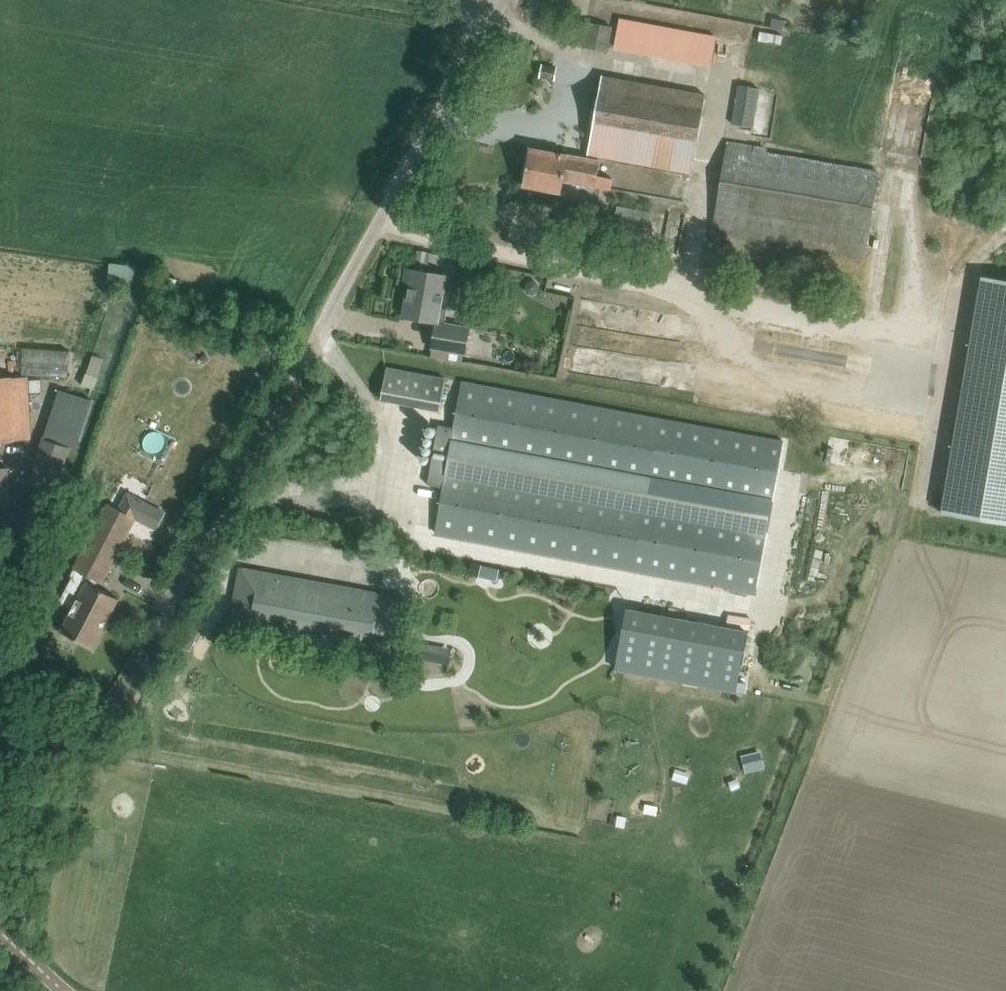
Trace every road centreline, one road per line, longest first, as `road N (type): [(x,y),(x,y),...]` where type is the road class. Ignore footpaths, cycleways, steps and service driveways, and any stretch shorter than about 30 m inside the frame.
road 1 (unclassified): [(297,367),(495,11)]
road 2 (unclassified): [(198,561),(140,670),(88,727),(0,736)]
road 3 (track): [(297,367),(198,561)]

